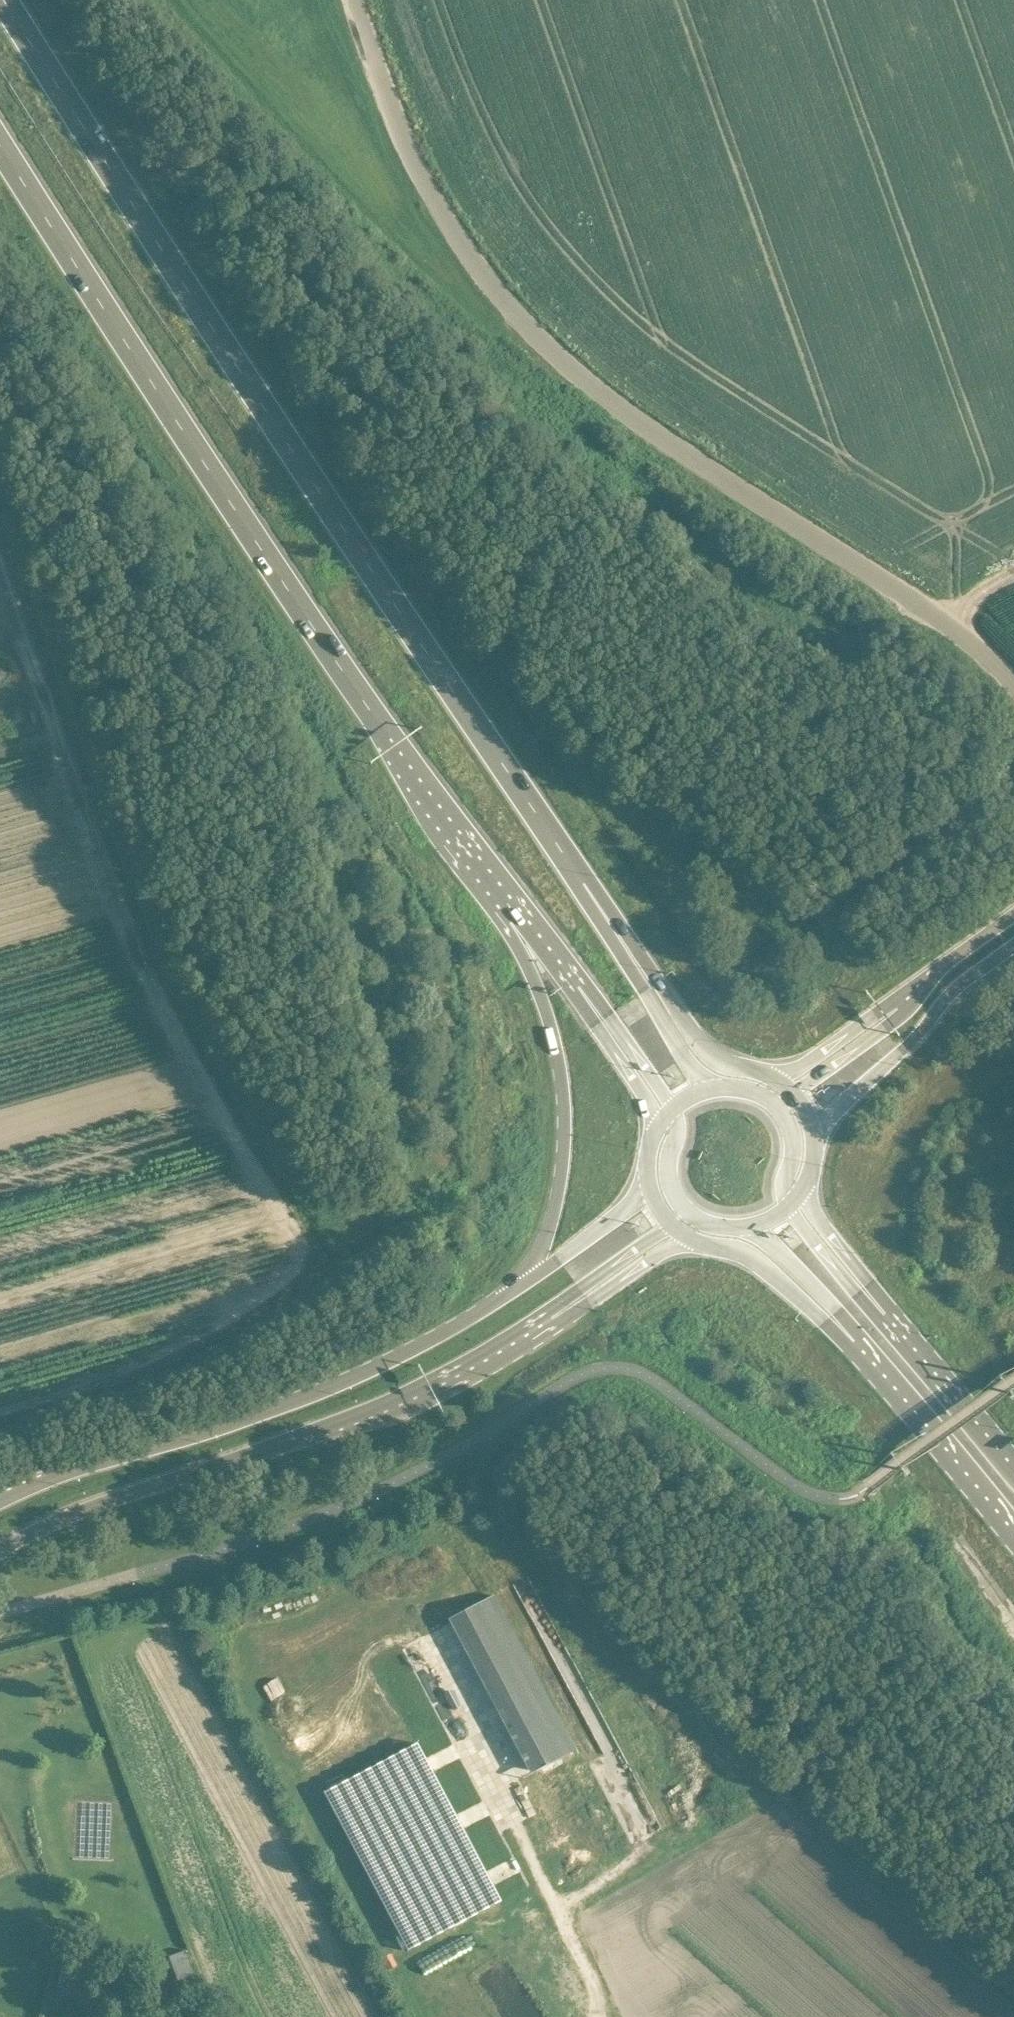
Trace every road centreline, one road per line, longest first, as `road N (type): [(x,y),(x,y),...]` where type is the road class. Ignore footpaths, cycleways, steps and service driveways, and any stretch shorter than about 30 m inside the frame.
road 1 (trunk): [(636,965),(9,0)]
road 2 (unclassified): [(1013,682),(975,634),(732,482),(563,364),(487,283),(410,157),(354,0)]
road 3 (trunk): [(0,134),(259,549),(513,909)]
road 4 (tertiary): [(0,1549),(426,1393),(564,1308)]
road 5 (tertiary): [(513,1295),(359,1377),(0,1503)]
road 6 (trunk): [(513,909),(554,1046),(562,1120),(556,1192),(535,1257),(513,1295)]
road 7 (primary): [(840,1324),(1013,1542)]
road 8 (tertiary): [(813,1135),(920,1034),(952,988),(1013,945)]
road 9 (primary): [(1013,1466),(879,1306)]
road 10 (primary): [(685,1236),(750,1256),(820,1317),(840,1324)]
road 11 (tertiary): [(649,1184),(513,1295)]
road 12 (tertiary): [(1013,916),(889,1013)]
road 13 (trunk): [(710,1089),(684,1058),(636,965)]
road 14 (tertiary): [(564,1308),(596,1299),(685,1236)]
road 15 (primary): [(879,1306),(803,1190)]
road 16 (trunk): [(593,1008),(599,1033),(659,1125)]
road 17 (tertiary): [(564,1308),(583,1285),(670,1225)]
road 18 (primary): [(879,1306),(857,1295),(791,1207)]
road 19 (trunk): [(725,1063),(636,965)]
road 20 (primary): [(752,1228),(832,1305),(840,1324)]
road 21 (tertiary): [(889,1013),(777,1078)]
road 22 (trunk): [(593,1008),(615,1024),(671,1108)]
road 23 (trunk): [(513,909),(593,1008)]
road 24 (tertiary): [(889,1013),(877,1035),(795,1092)]

